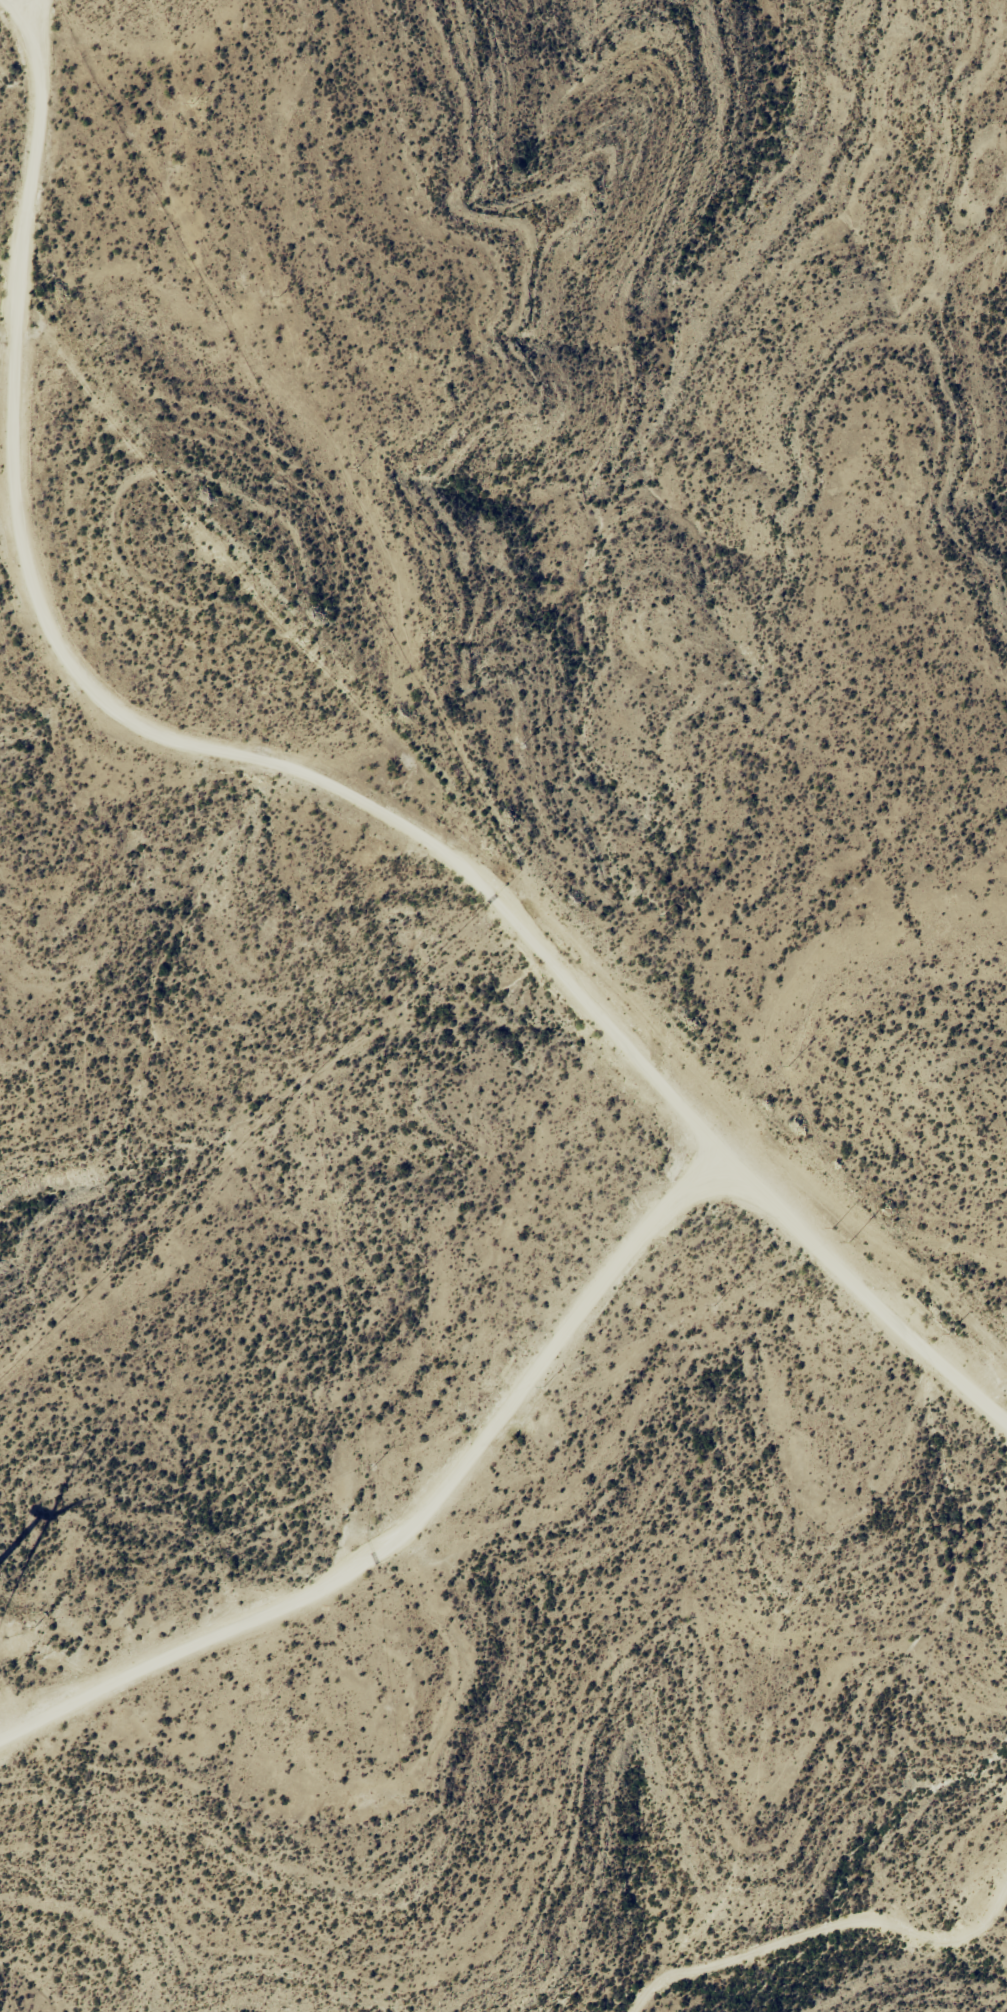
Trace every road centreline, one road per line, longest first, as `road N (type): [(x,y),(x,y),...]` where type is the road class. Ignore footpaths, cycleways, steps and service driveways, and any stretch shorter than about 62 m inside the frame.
road 1 (track): [(0,1738),(320,1629),(424,1575),(548,1441),(597,1331),(736,1212),(830,1202),(914,1242),(1006,1248)]
road 2 (track): [(681,2011),(780,1962),(973,1928),(1006,1905)]

